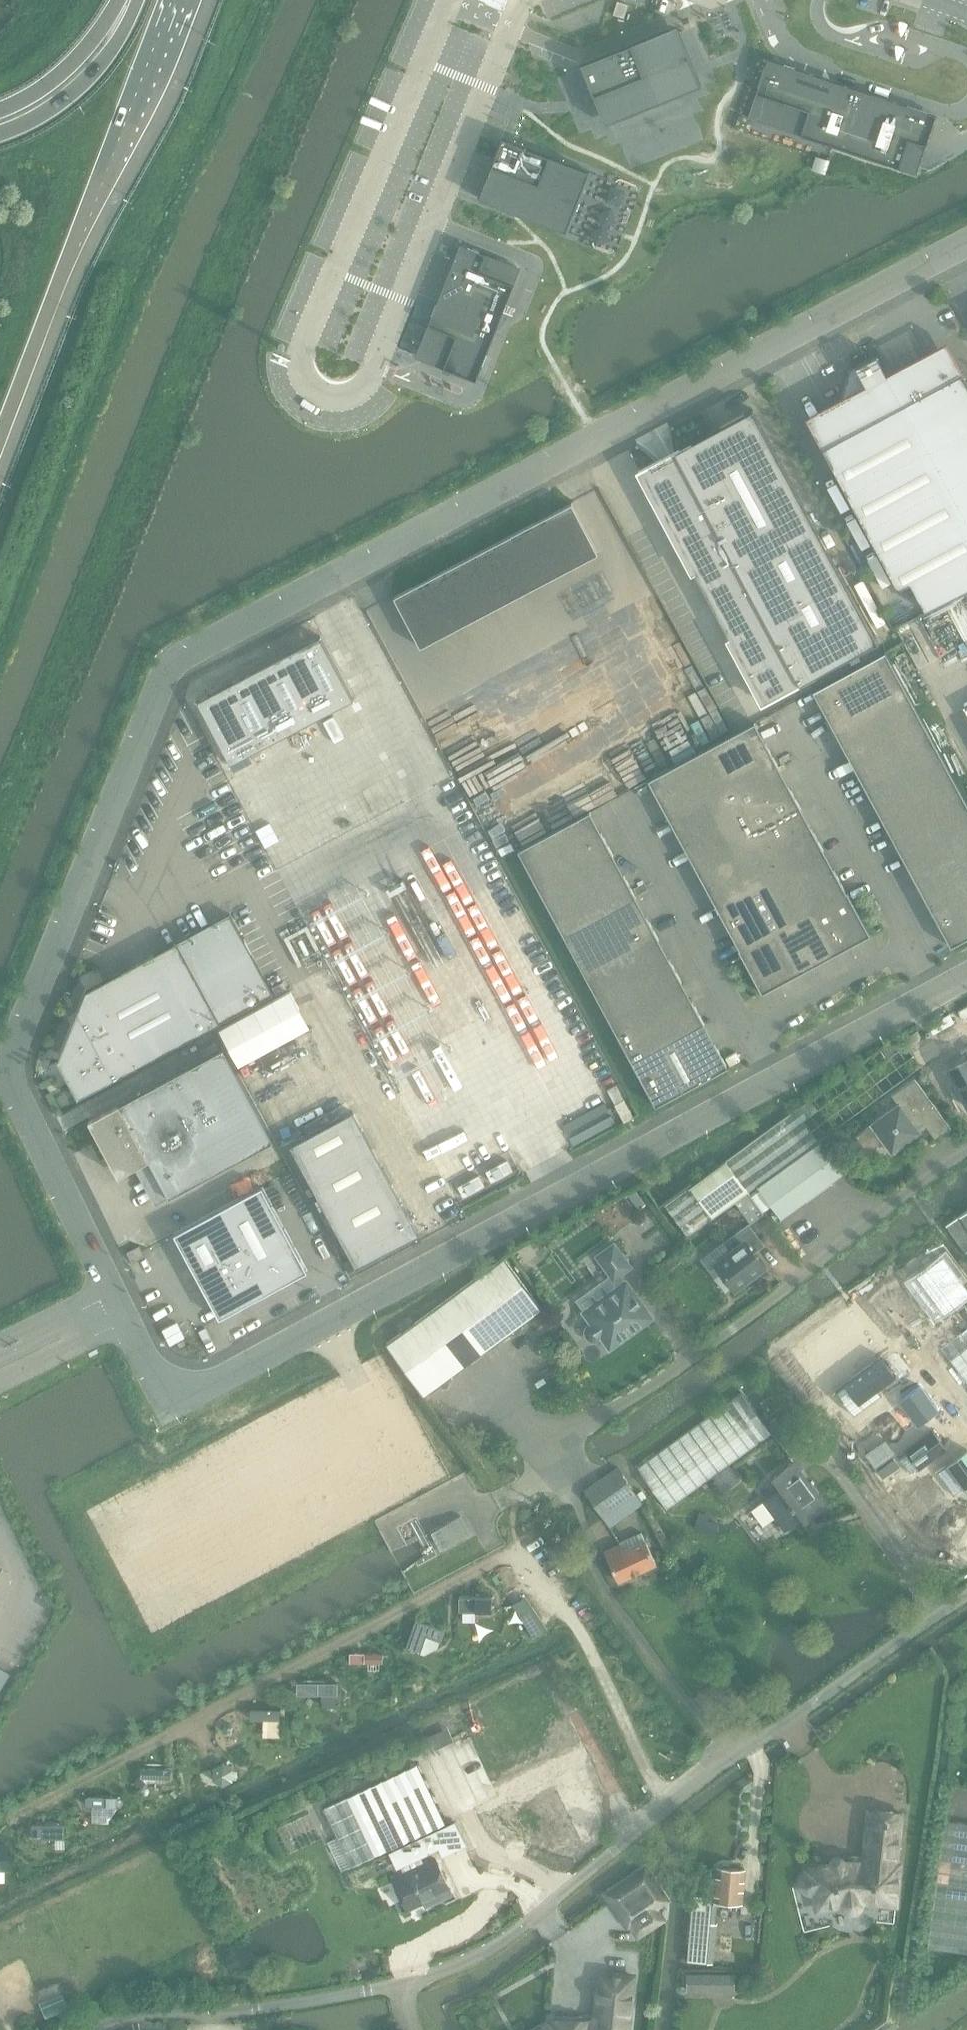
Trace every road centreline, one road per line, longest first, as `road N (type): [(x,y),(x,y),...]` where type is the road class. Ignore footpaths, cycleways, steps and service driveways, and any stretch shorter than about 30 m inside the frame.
road 1 (unclassified): [(170,665),(3,1073),(154,1382),(169,1394),(212,1382),(966,979)]
road 2 (unclassified): [(966,245),(170,665)]
road 3 (unclassified): [(449,0),(303,340),(298,367),(320,393),(335,397),(369,380),(522,0)]
road 4 (residential): [(13,1811),(519,1548),(581,1634),(667,1809)]
road 5 (residential): [(582,1530),(563,1466),(569,1436),(966,1148)]
road 6 (motorway): [(0,440),(172,0)]
road 7 (unclassified): [(667,1809),(966,1596)]
road 8 (unclassified): [(399,1985),(479,1958),(667,1809)]
road 9 (unclassified): [(100,2029),(399,1985)]
road 10 (motorway): [(130,0),(117,44),(88,79),(0,134)]
road 11 (motorway): [(124,0),(62,74),(0,111)]

